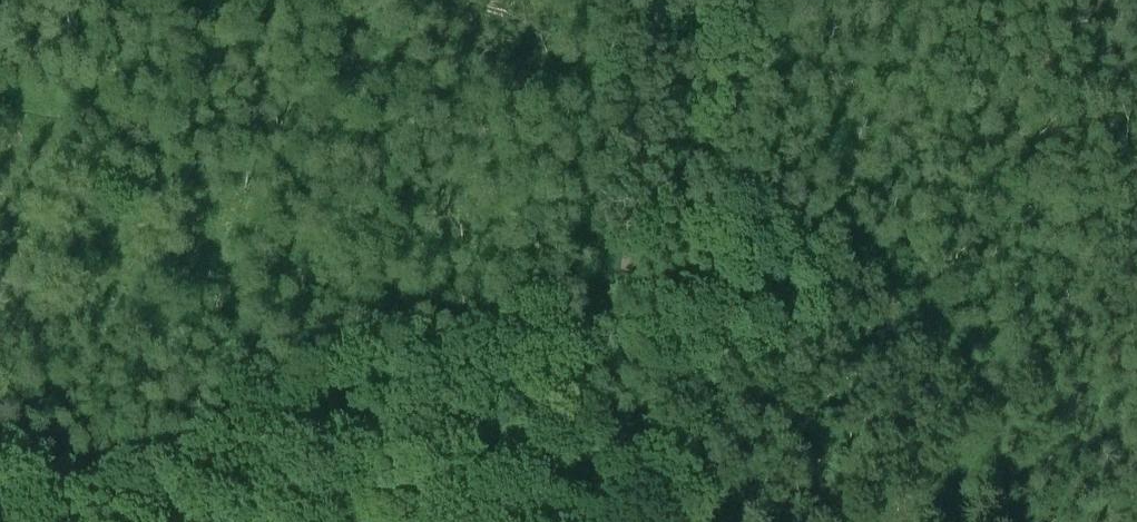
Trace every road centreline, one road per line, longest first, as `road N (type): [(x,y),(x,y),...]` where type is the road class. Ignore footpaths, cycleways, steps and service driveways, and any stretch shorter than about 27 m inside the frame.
road 1 (track): [(706,325),(603,452),(558,484),(402,427),(284,444),(73,507),(0,510)]
road 2 (track): [(741,0),(706,325)]
road 3 (track): [(706,325),(688,521)]

